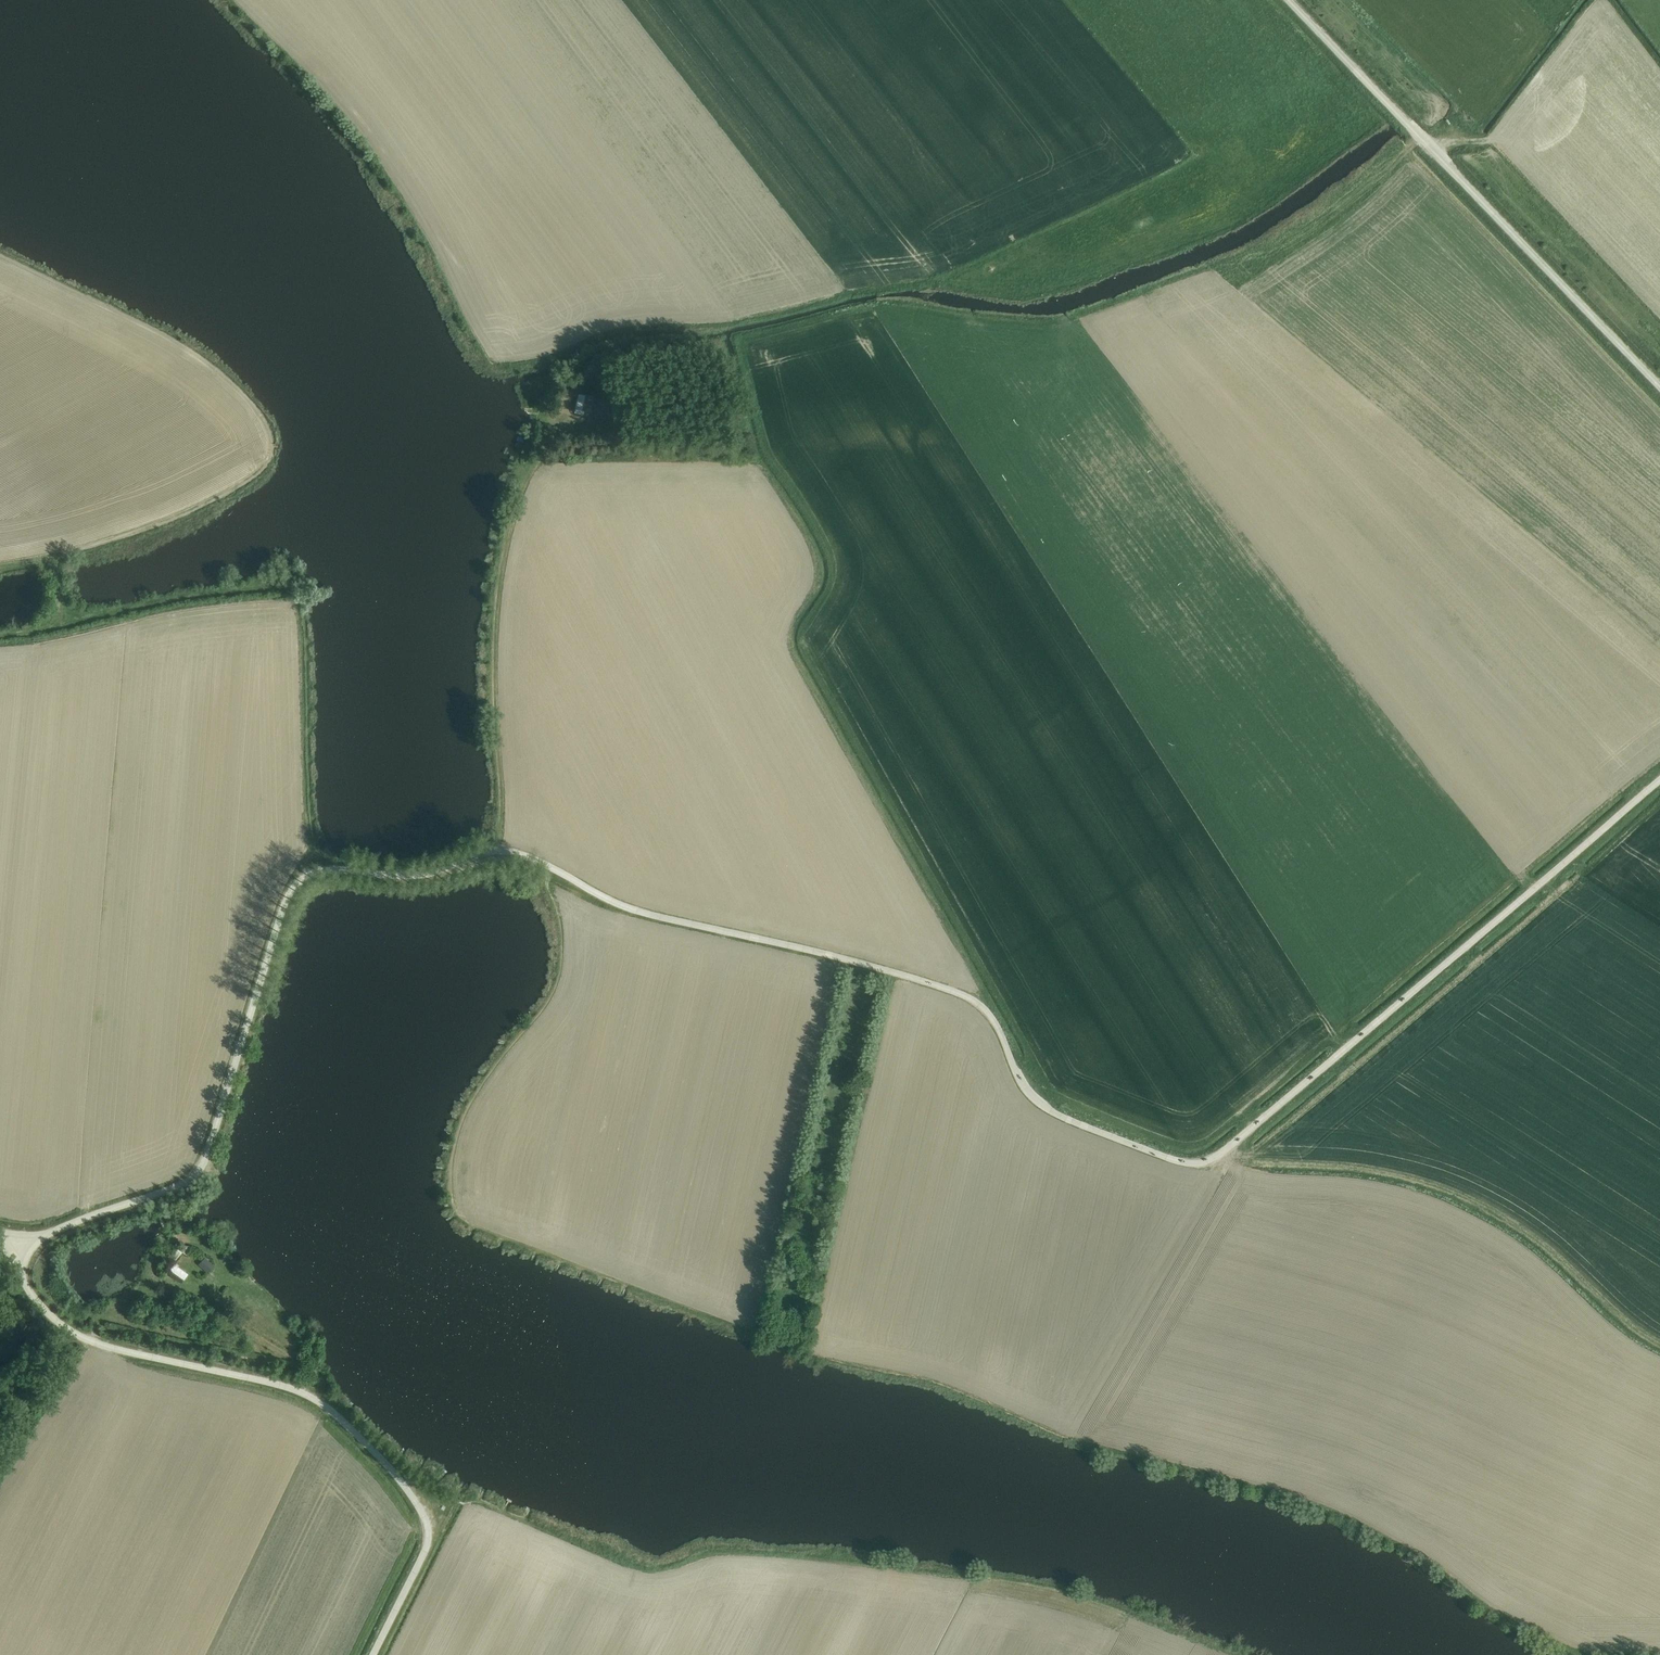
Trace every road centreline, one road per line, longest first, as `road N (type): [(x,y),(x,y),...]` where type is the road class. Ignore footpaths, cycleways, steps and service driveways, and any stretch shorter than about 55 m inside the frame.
road 1 (unclassified): [(1659,783),(1236,1141),(1196,1163),(1050,1109),(1016,1073),(987,1011),(948,989),(629,908),(510,851),(412,876),(325,869),(307,875),(286,901),(199,1169),(174,1188),(18,1244)]
road 2 (unclassified): [(18,1244),(29,1290),(71,1332),(297,1390),(338,1416),(391,1469),(428,1535),(373,1654)]
road 3 (unclassified): [(1659,386),(1288,0)]

